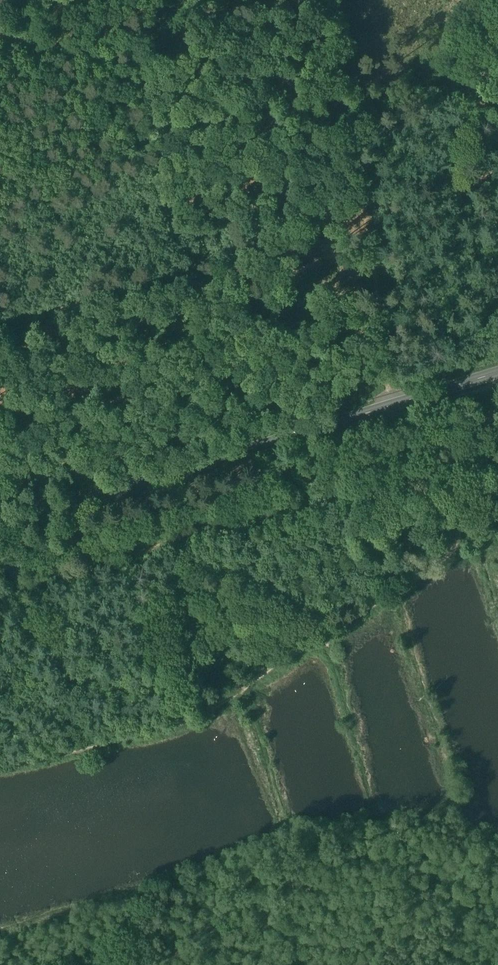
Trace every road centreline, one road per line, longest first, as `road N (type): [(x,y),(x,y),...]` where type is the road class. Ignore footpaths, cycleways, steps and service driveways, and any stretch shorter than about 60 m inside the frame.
road 1 (track): [(460,454),(461,528),(449,556),(210,711),(0,767)]
road 2 (secondary): [(0,528),(497,374)]
road 3 (track): [(0,593),(497,442)]
road 4 (track): [(332,0),(398,406)]
road 5 (track): [(23,520),(0,393)]

